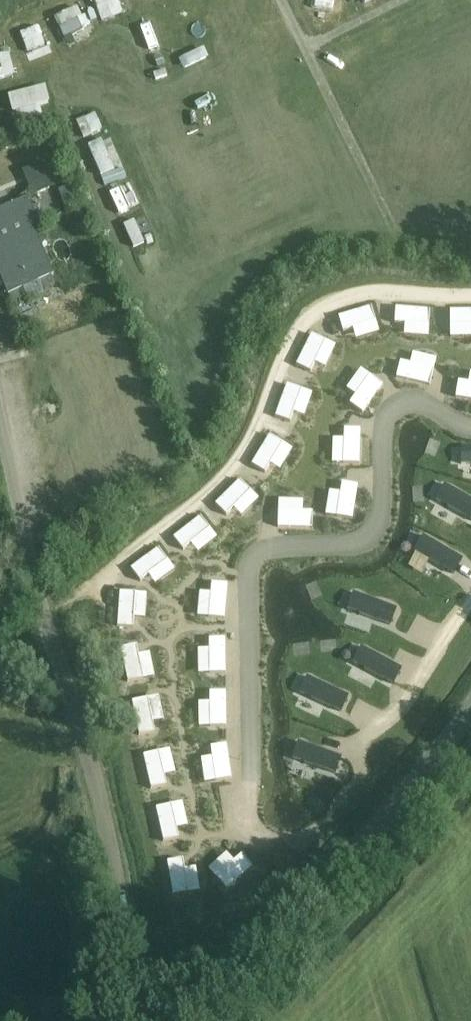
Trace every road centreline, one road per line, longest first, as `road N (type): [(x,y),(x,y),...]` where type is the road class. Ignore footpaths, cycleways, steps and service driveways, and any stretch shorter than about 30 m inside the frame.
road 1 (unclassified): [(150,1020),(110,835),(0,417)]
road 2 (unclassified): [(158,1020),(342,852),(470,695)]

